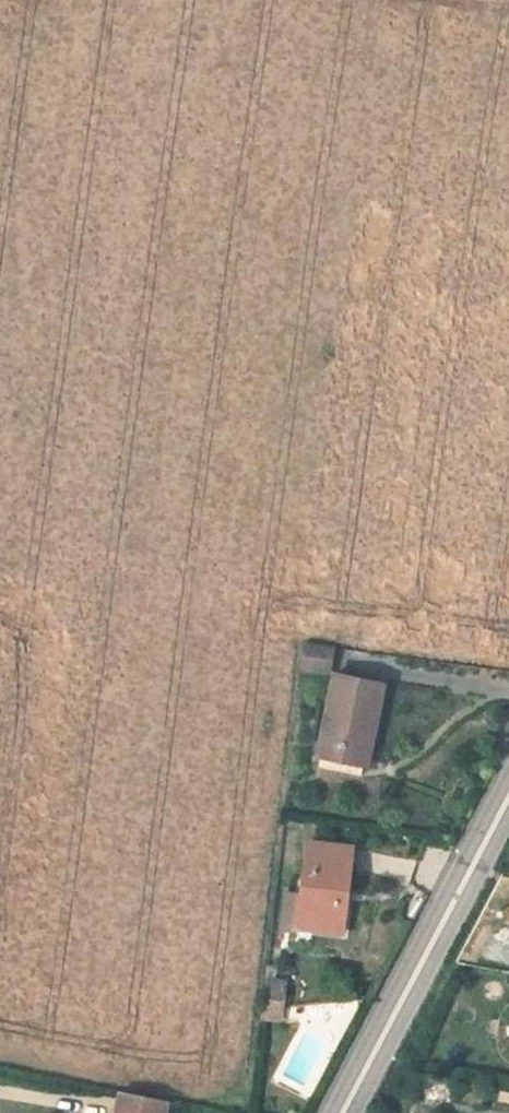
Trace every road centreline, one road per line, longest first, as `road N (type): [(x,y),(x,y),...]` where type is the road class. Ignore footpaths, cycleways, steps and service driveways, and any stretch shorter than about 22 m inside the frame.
road 1 (secondary): [(508,793),(341,1112)]

